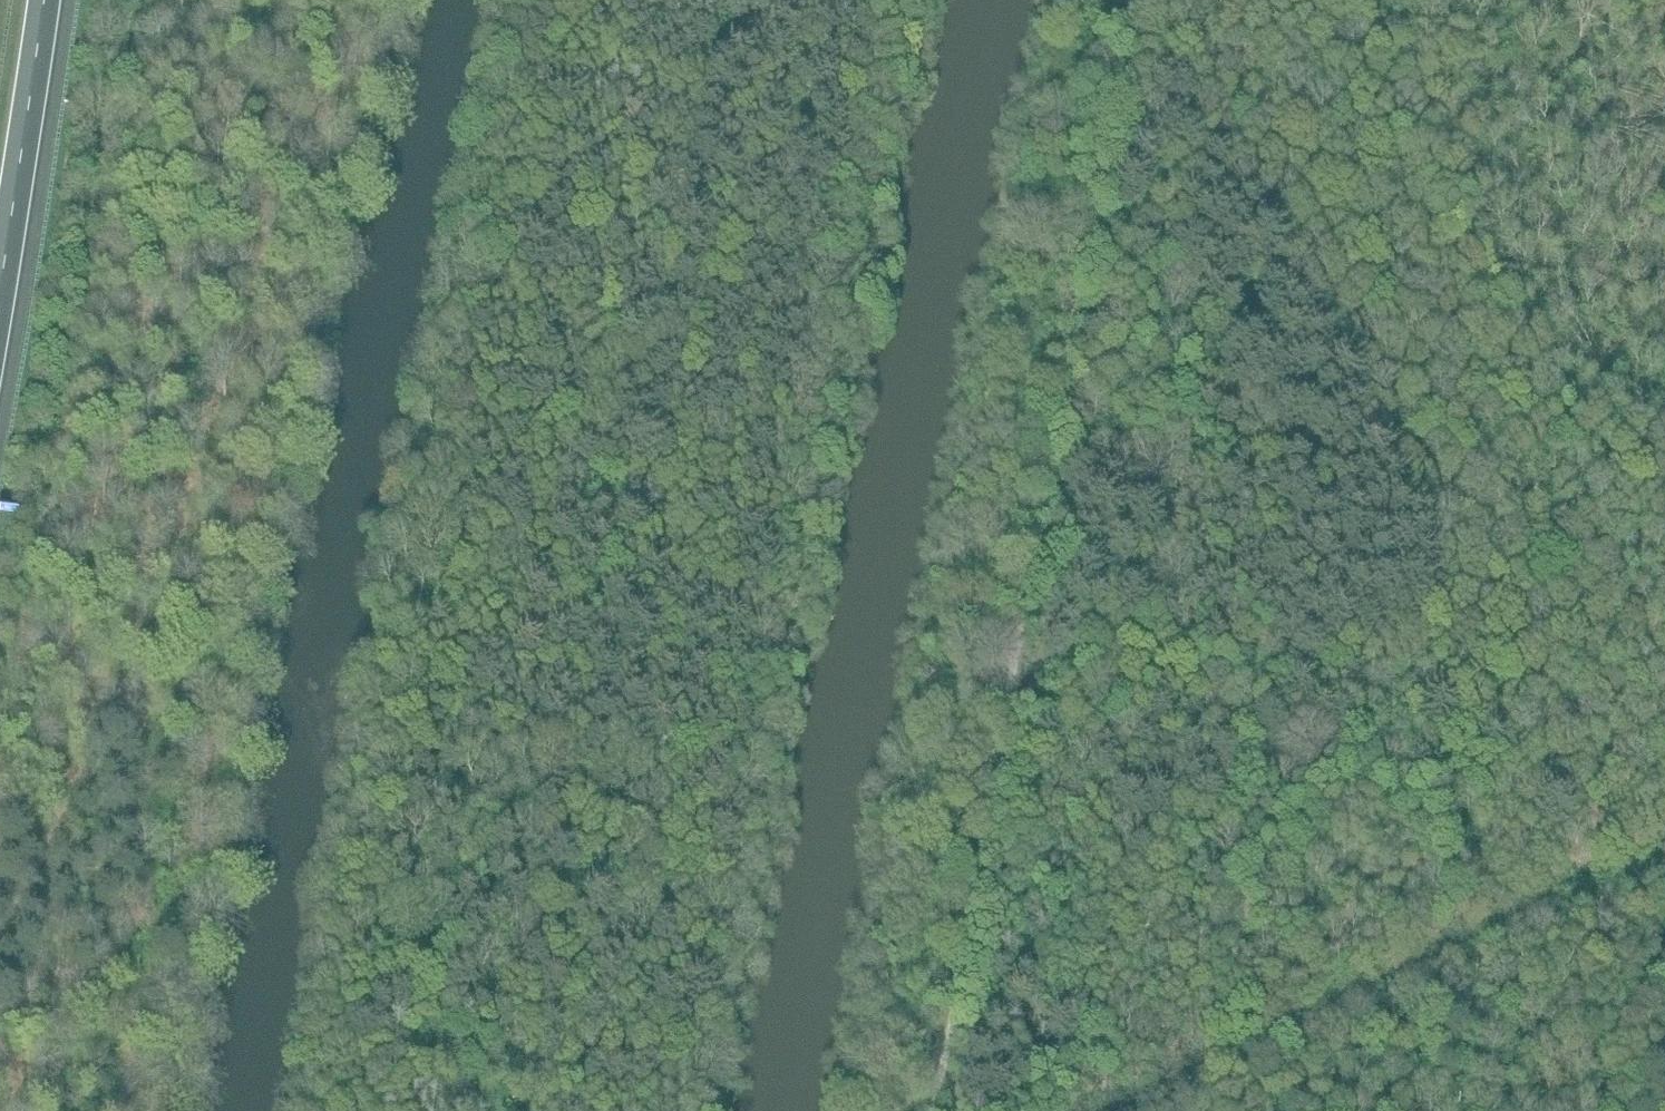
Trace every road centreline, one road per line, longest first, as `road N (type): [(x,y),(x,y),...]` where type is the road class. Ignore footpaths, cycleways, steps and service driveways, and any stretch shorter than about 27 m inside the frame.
road 1 (motorway): [(0,285),(44,0)]

